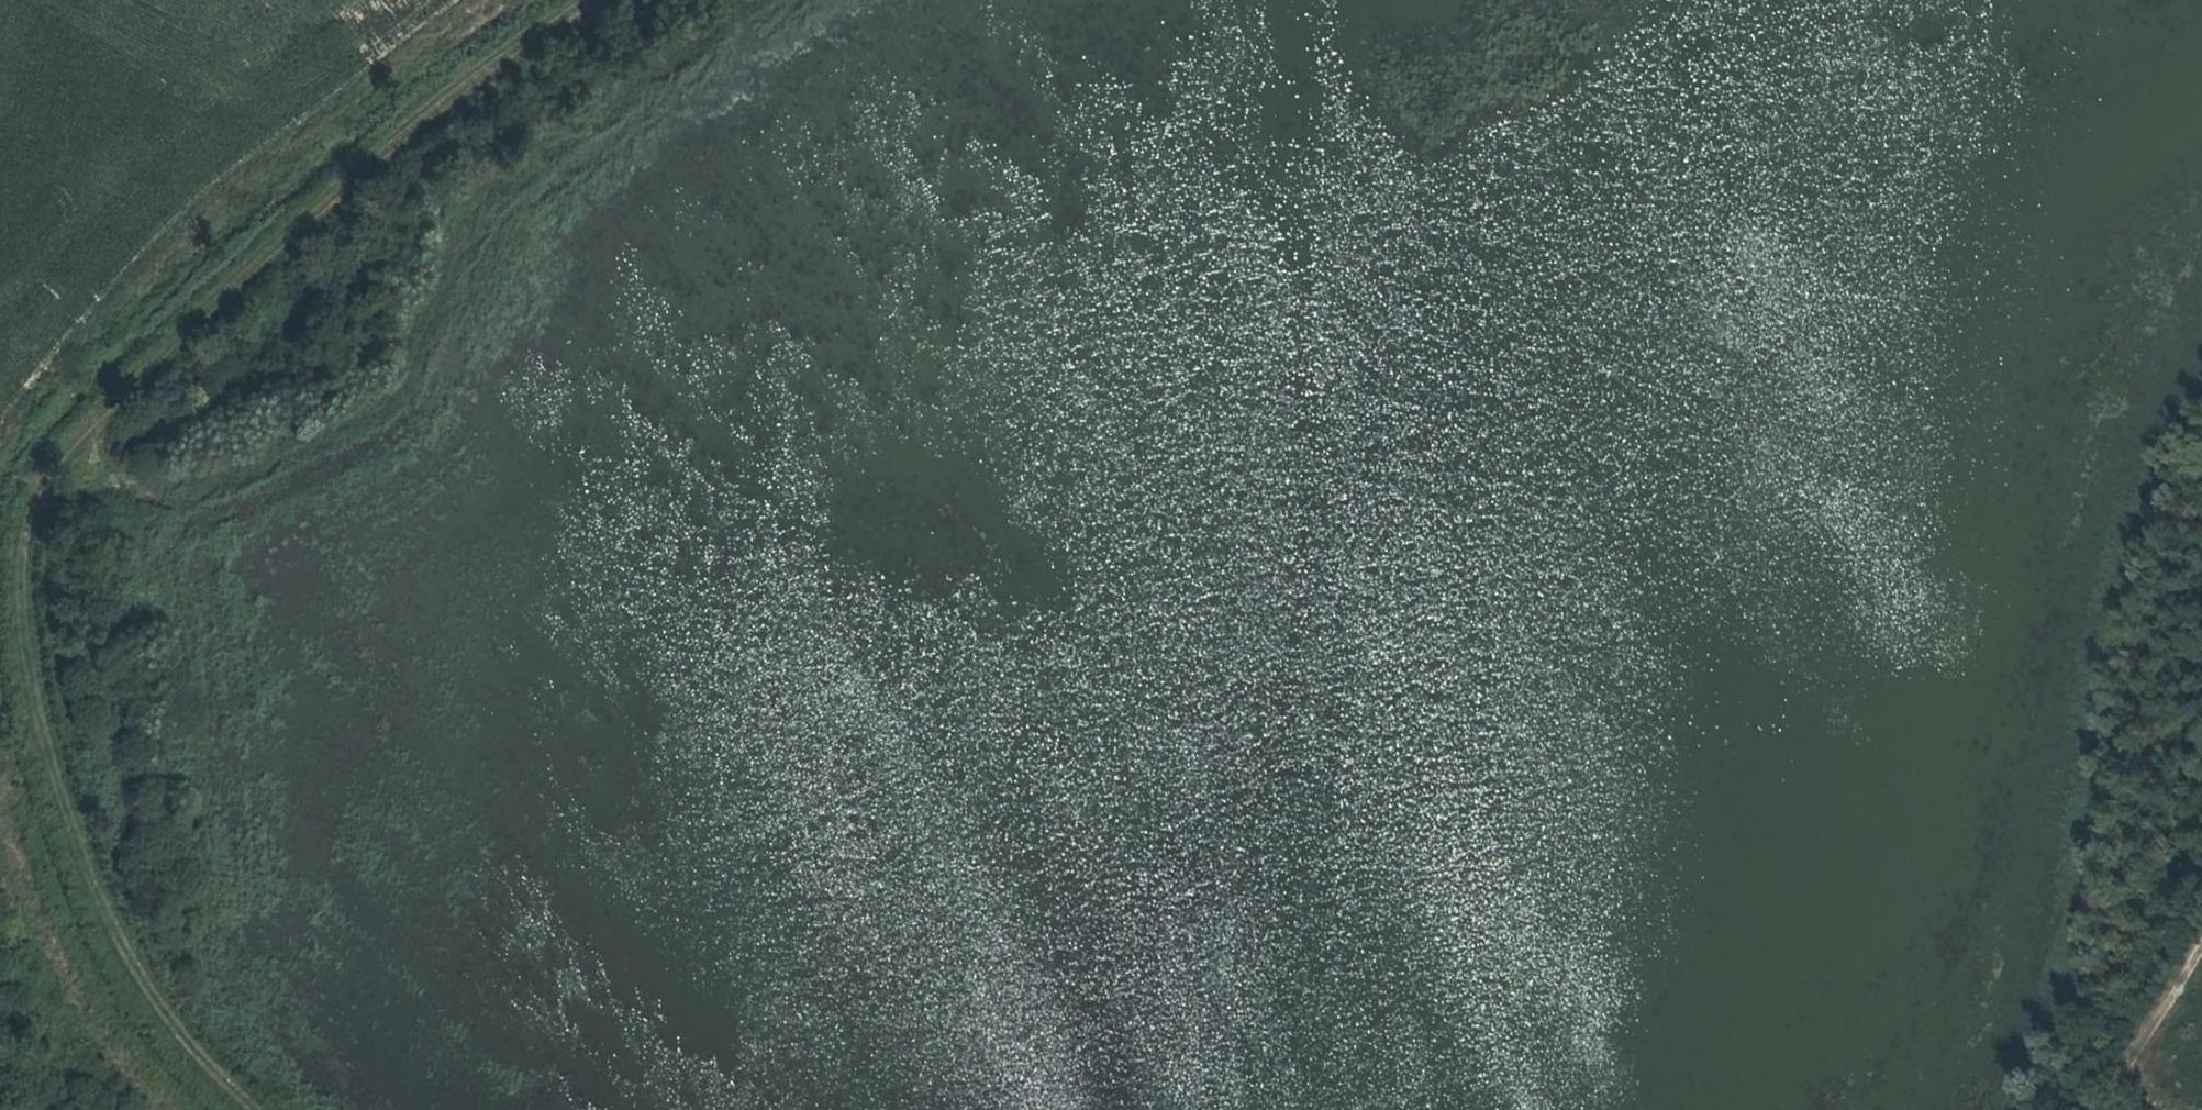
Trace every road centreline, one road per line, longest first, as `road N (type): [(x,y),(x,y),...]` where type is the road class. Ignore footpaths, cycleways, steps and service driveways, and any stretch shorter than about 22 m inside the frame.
road 1 (track): [(596,0),(460,89),(30,486),(17,571),(27,648),(44,727),(114,930),(196,1053),(255,1109)]
road 2 (track): [(2201,960),(2099,1109)]

